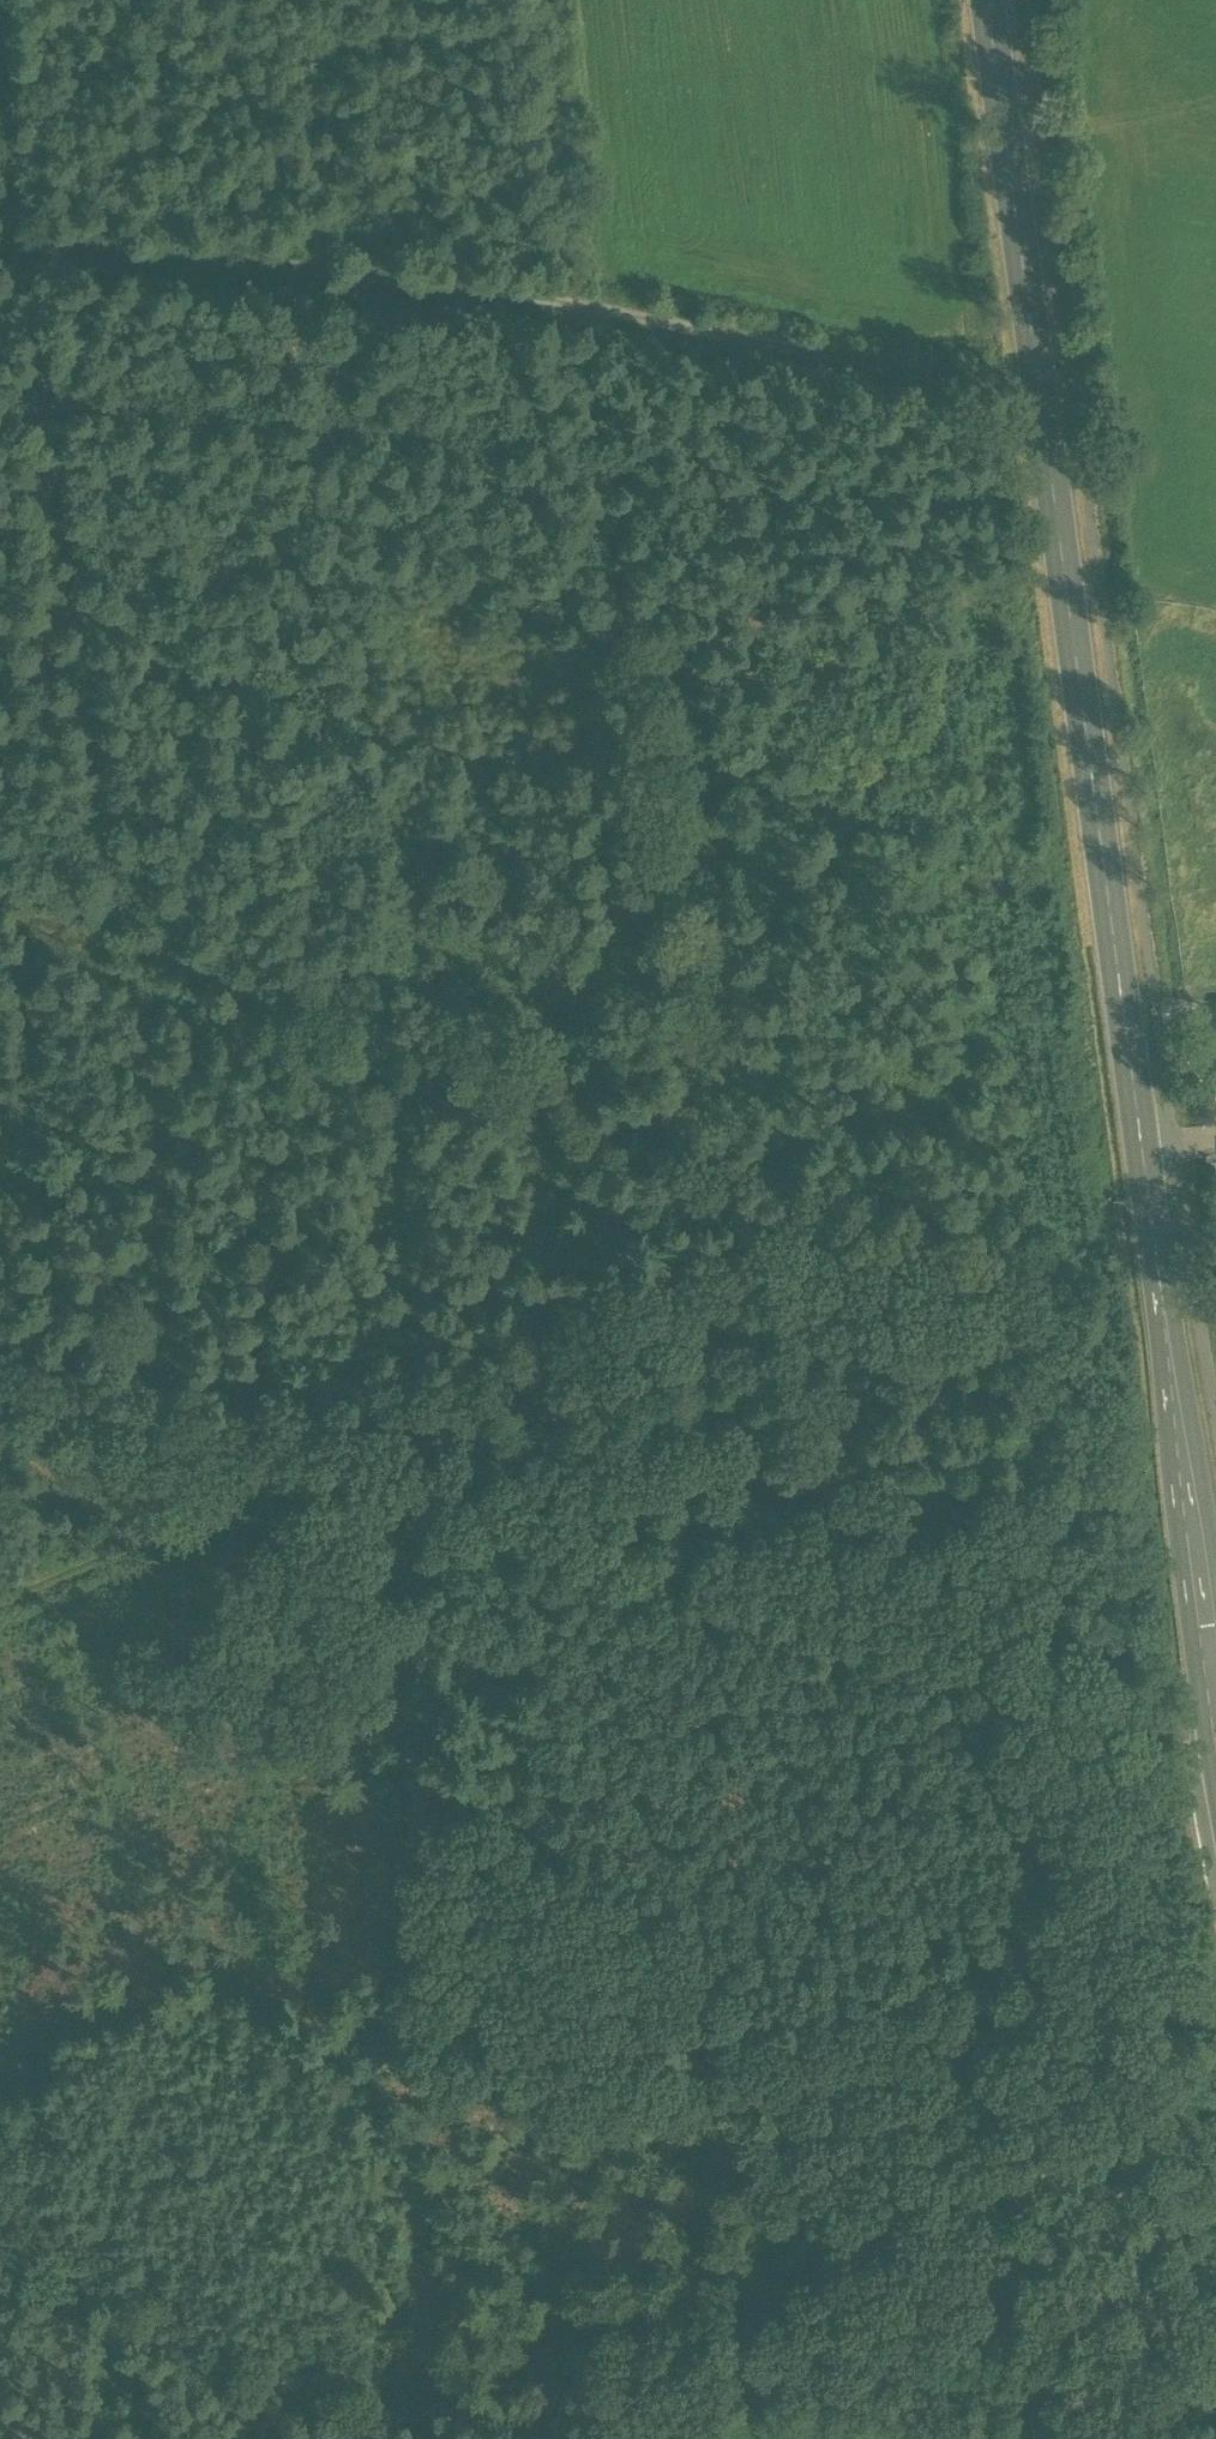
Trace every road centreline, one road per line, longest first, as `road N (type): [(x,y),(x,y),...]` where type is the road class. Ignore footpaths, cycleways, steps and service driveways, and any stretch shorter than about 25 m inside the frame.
road 1 (primary): [(1211,1655),(992,0)]
road 2 (track): [(0,1388),(1139,1706),(1174,1703),(1200,1686),(1211,1655)]
road 3 (track): [(828,349),(507,299),(0,255)]
road 4 (track): [(0,267),(105,968)]

